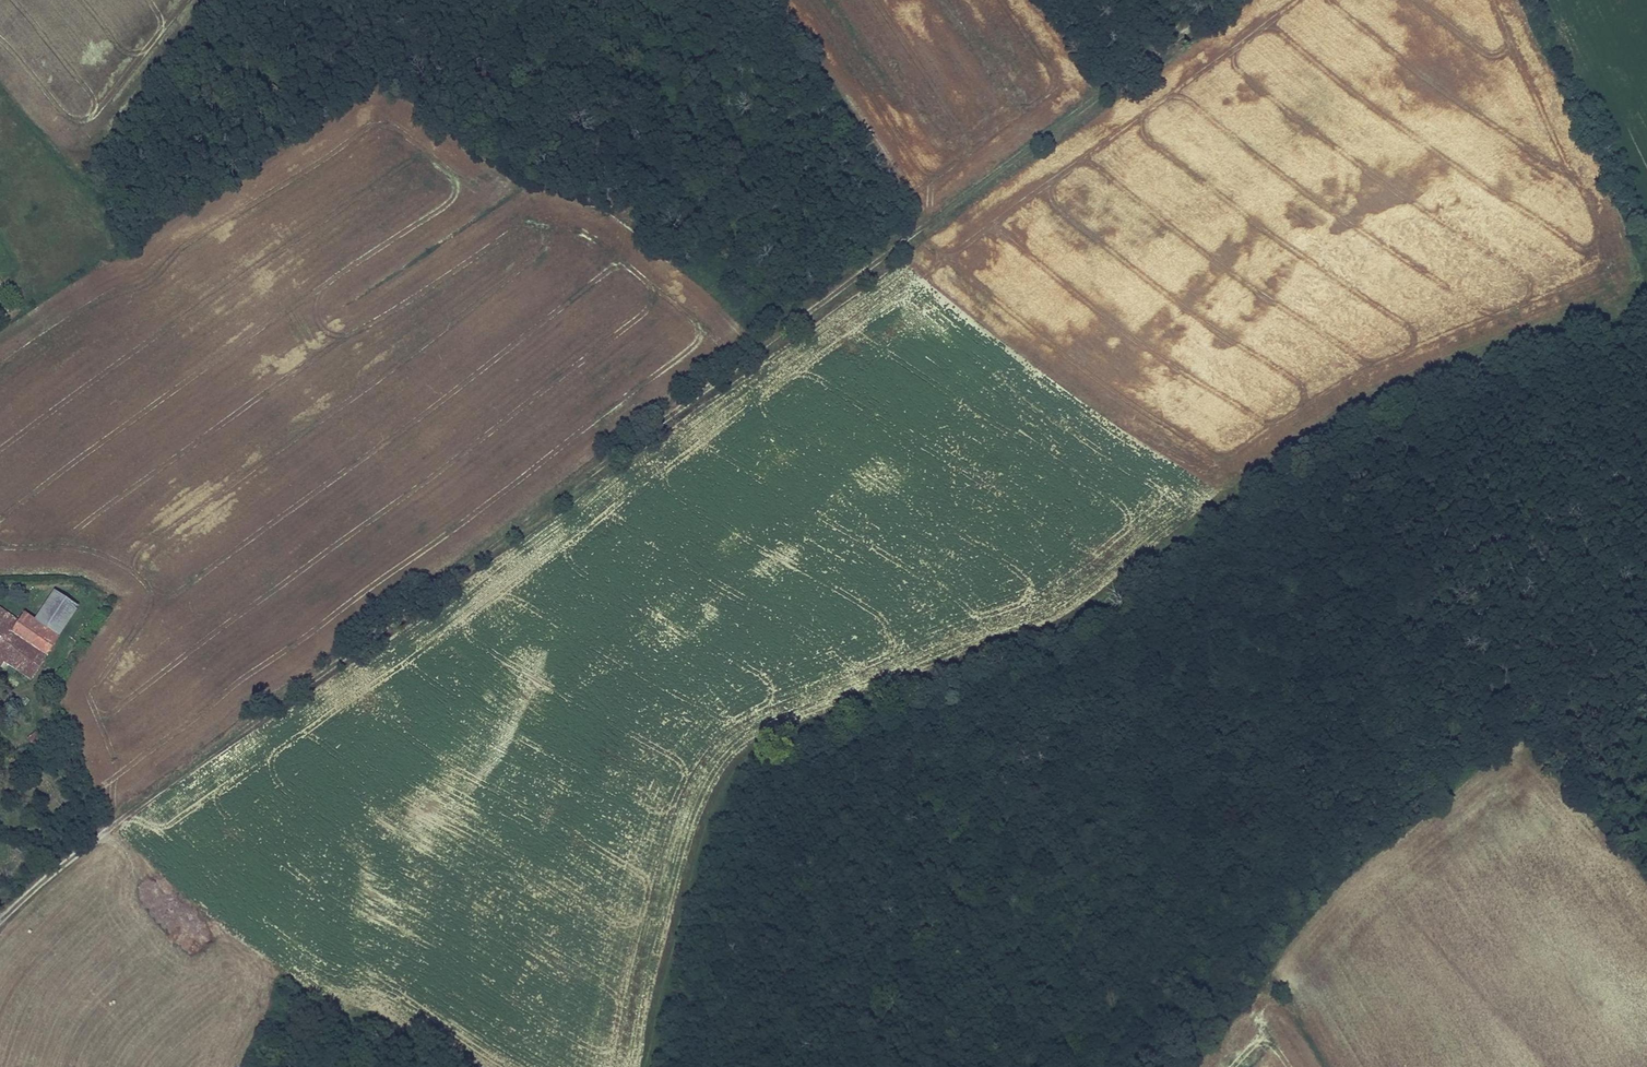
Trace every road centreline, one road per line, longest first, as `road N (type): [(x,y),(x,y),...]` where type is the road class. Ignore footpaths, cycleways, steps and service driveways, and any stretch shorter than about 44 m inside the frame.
road 1 (track): [(0,920),(87,845),(1223,0)]

